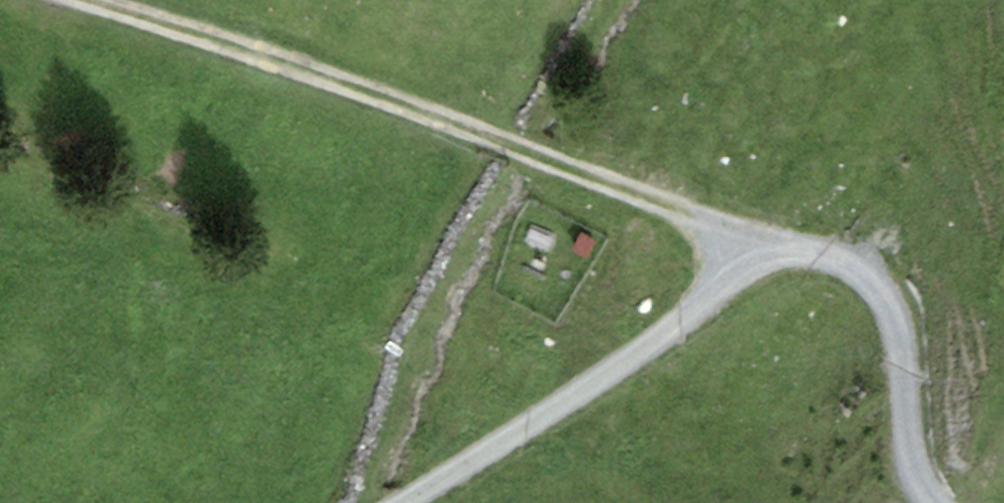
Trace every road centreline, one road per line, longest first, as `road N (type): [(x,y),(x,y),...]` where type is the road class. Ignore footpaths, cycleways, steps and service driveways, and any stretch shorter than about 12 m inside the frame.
road 1 (track): [(784,251),(88,0)]
road 2 (track): [(396,502),(579,392),(784,251)]
road 3 (track): [(933,502),(911,452),(897,336),(885,299),(861,270),(784,251)]

